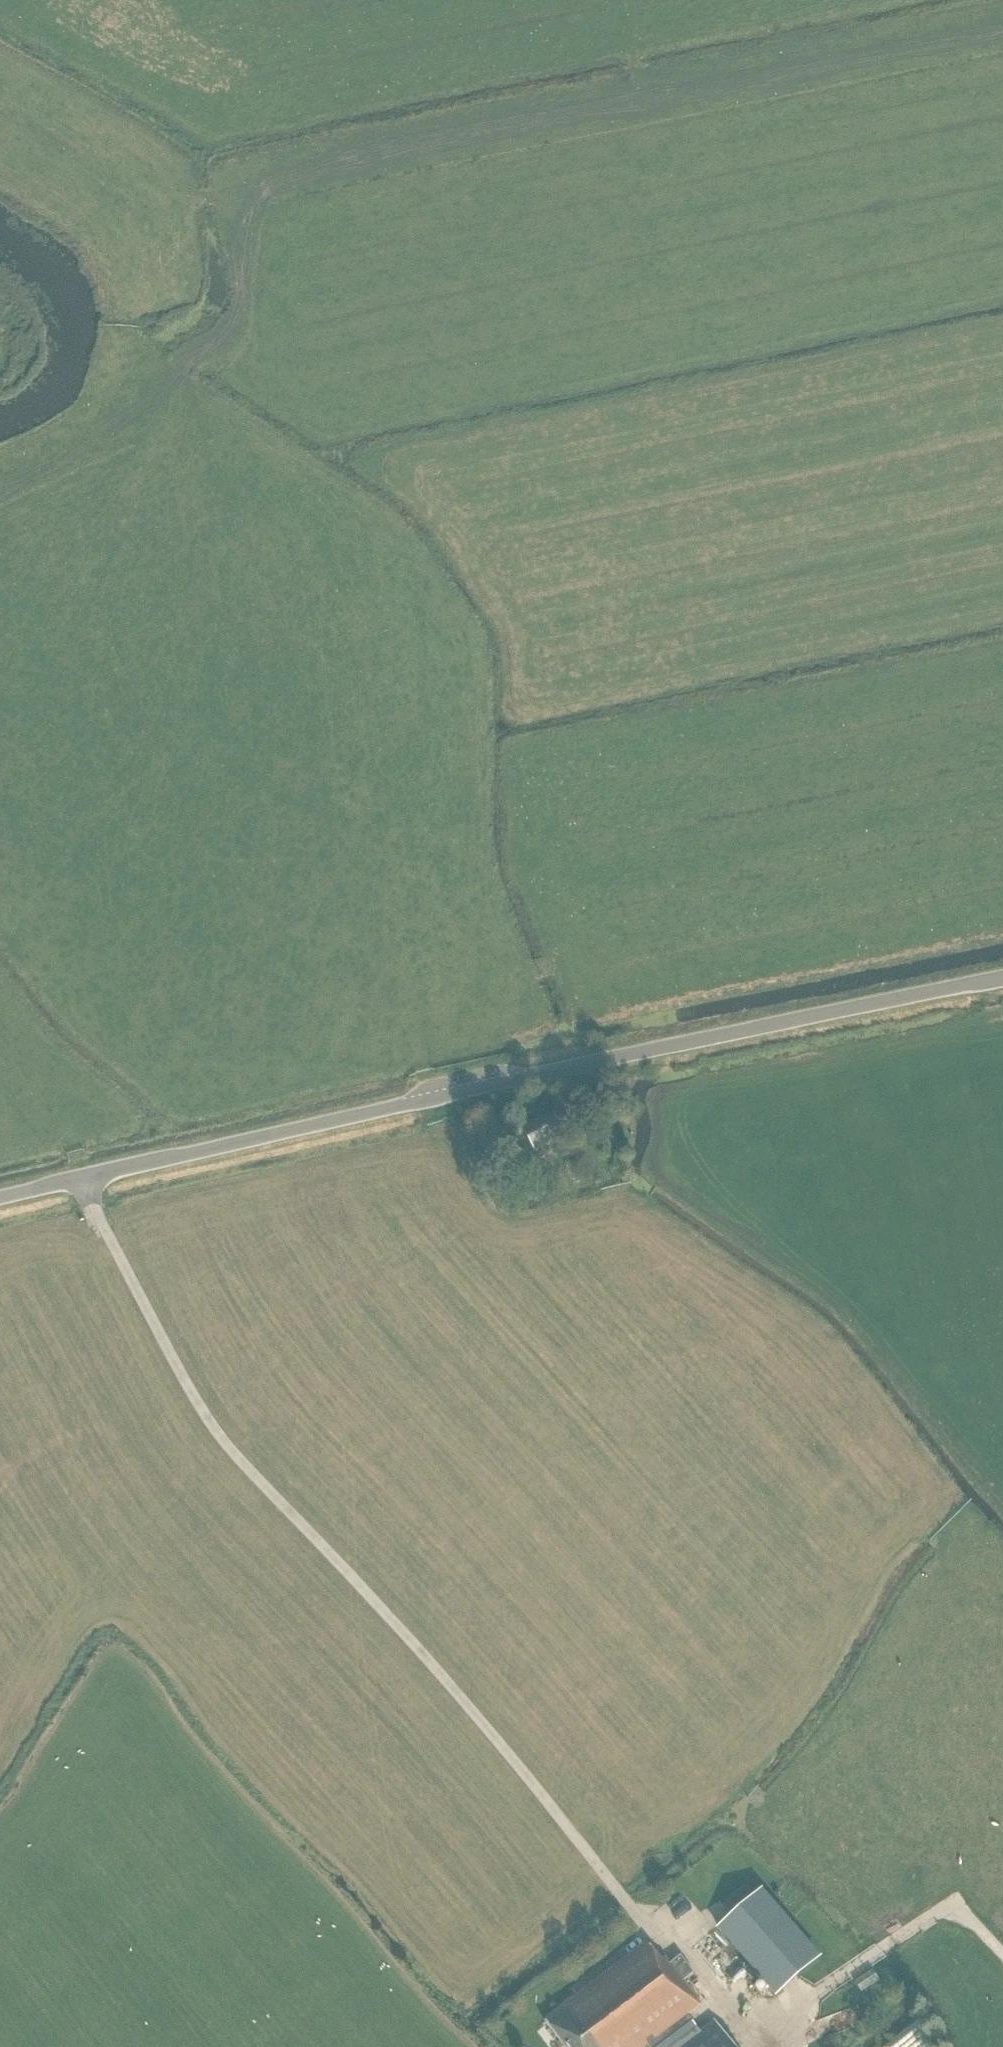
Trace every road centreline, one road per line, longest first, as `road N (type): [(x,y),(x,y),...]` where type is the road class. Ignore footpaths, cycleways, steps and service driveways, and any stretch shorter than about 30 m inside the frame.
road 1 (tertiary): [(0,1196),(1002,976)]
road 2 (track): [(770,2037),(914,1923),(951,1907),(966,1911),(1002,1951)]

